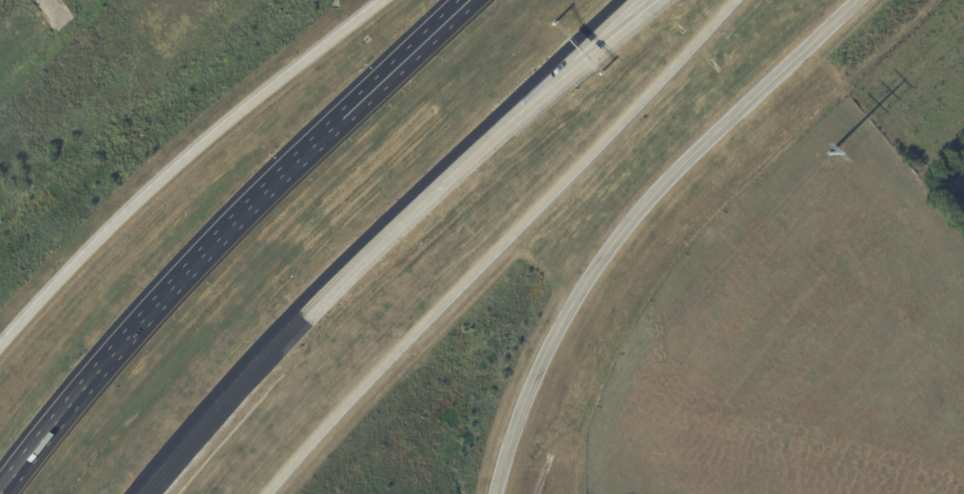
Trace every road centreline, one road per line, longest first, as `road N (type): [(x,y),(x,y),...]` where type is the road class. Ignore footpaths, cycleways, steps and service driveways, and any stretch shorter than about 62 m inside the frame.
road 1 (motorway): [(266,493),(741,0)]
road 2 (residential): [(502,493),(507,457),(576,297),(684,144),(847,0)]
road 3 (motorway): [(373,0),(185,155),(0,359)]
road 4 (motorway): [(146,493),(342,269),(483,142)]
road 5 (motorway): [(482,0),(222,228)]
road 6 (motorway): [(222,228),(2,493)]
road 7 (motorway): [(444,0),(222,228)]
road 8 (motorway): [(483,142),(662,0)]
road 9 (motorway): [(483,142),(632,0)]

